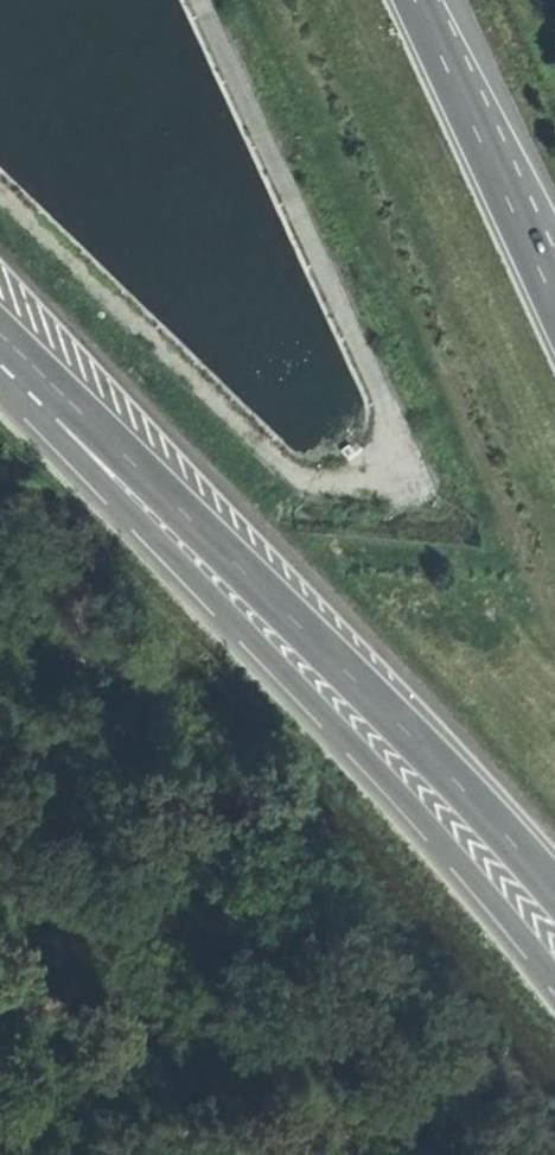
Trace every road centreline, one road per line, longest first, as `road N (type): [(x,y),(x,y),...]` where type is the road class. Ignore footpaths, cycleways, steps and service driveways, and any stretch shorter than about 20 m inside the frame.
road 1 (motorway): [(0,345),(554,982)]
road 2 (motorway): [(0,333),(404,727),(554,895)]
road 3 (motorway): [(554,301),(415,0)]

